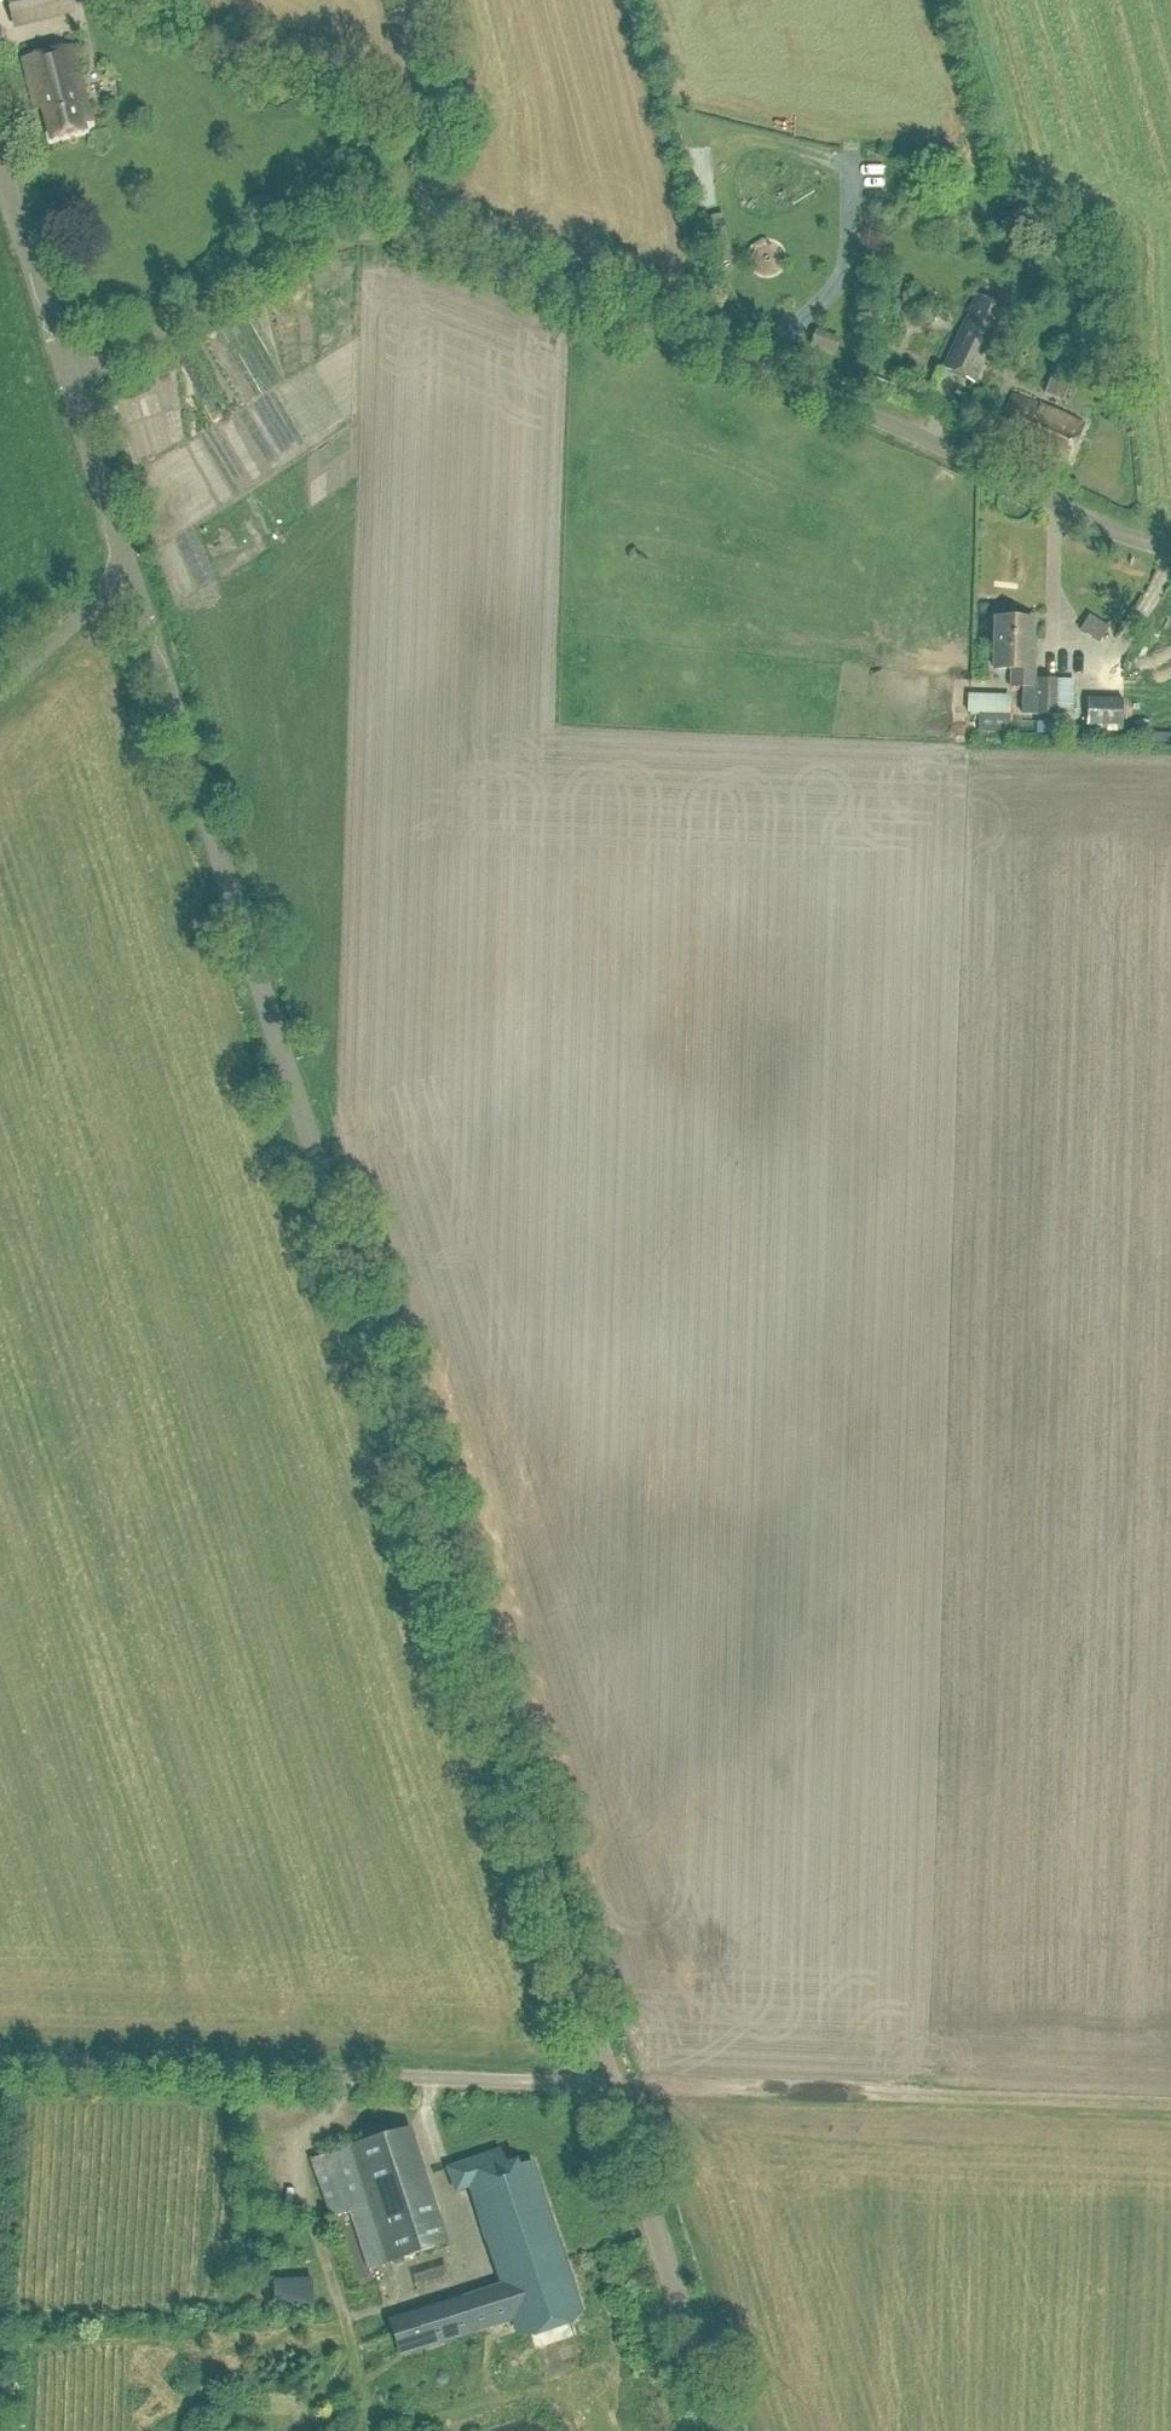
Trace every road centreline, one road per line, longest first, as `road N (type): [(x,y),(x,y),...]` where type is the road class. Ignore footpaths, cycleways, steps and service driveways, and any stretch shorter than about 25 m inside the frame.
road 1 (tertiary): [(611,2086),(130,571)]
road 2 (unclassified): [(70,385),(303,245),(356,233),(403,237),(905,431),(1170,550)]
road 3 (unclassified): [(611,2086),(0,2061)]
road 4 (track): [(611,2086),(1170,2105)]
road 5 (tertiary): [(720,2430),(611,2086)]
road 6 (tertiary): [(70,385),(0,170)]
road 7 (tertiary): [(130,571),(70,385)]
road 8 (unclassified): [(0,686),(130,571)]

